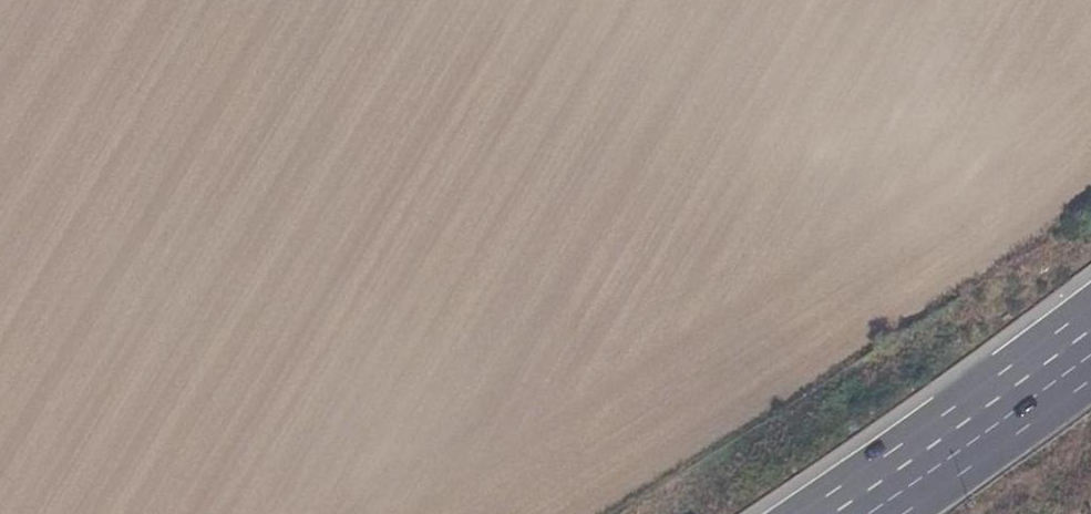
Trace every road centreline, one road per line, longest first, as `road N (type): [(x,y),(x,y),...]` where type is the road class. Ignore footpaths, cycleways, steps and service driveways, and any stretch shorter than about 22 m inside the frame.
road 1 (motorway): [(1090,340),(842,513)]

